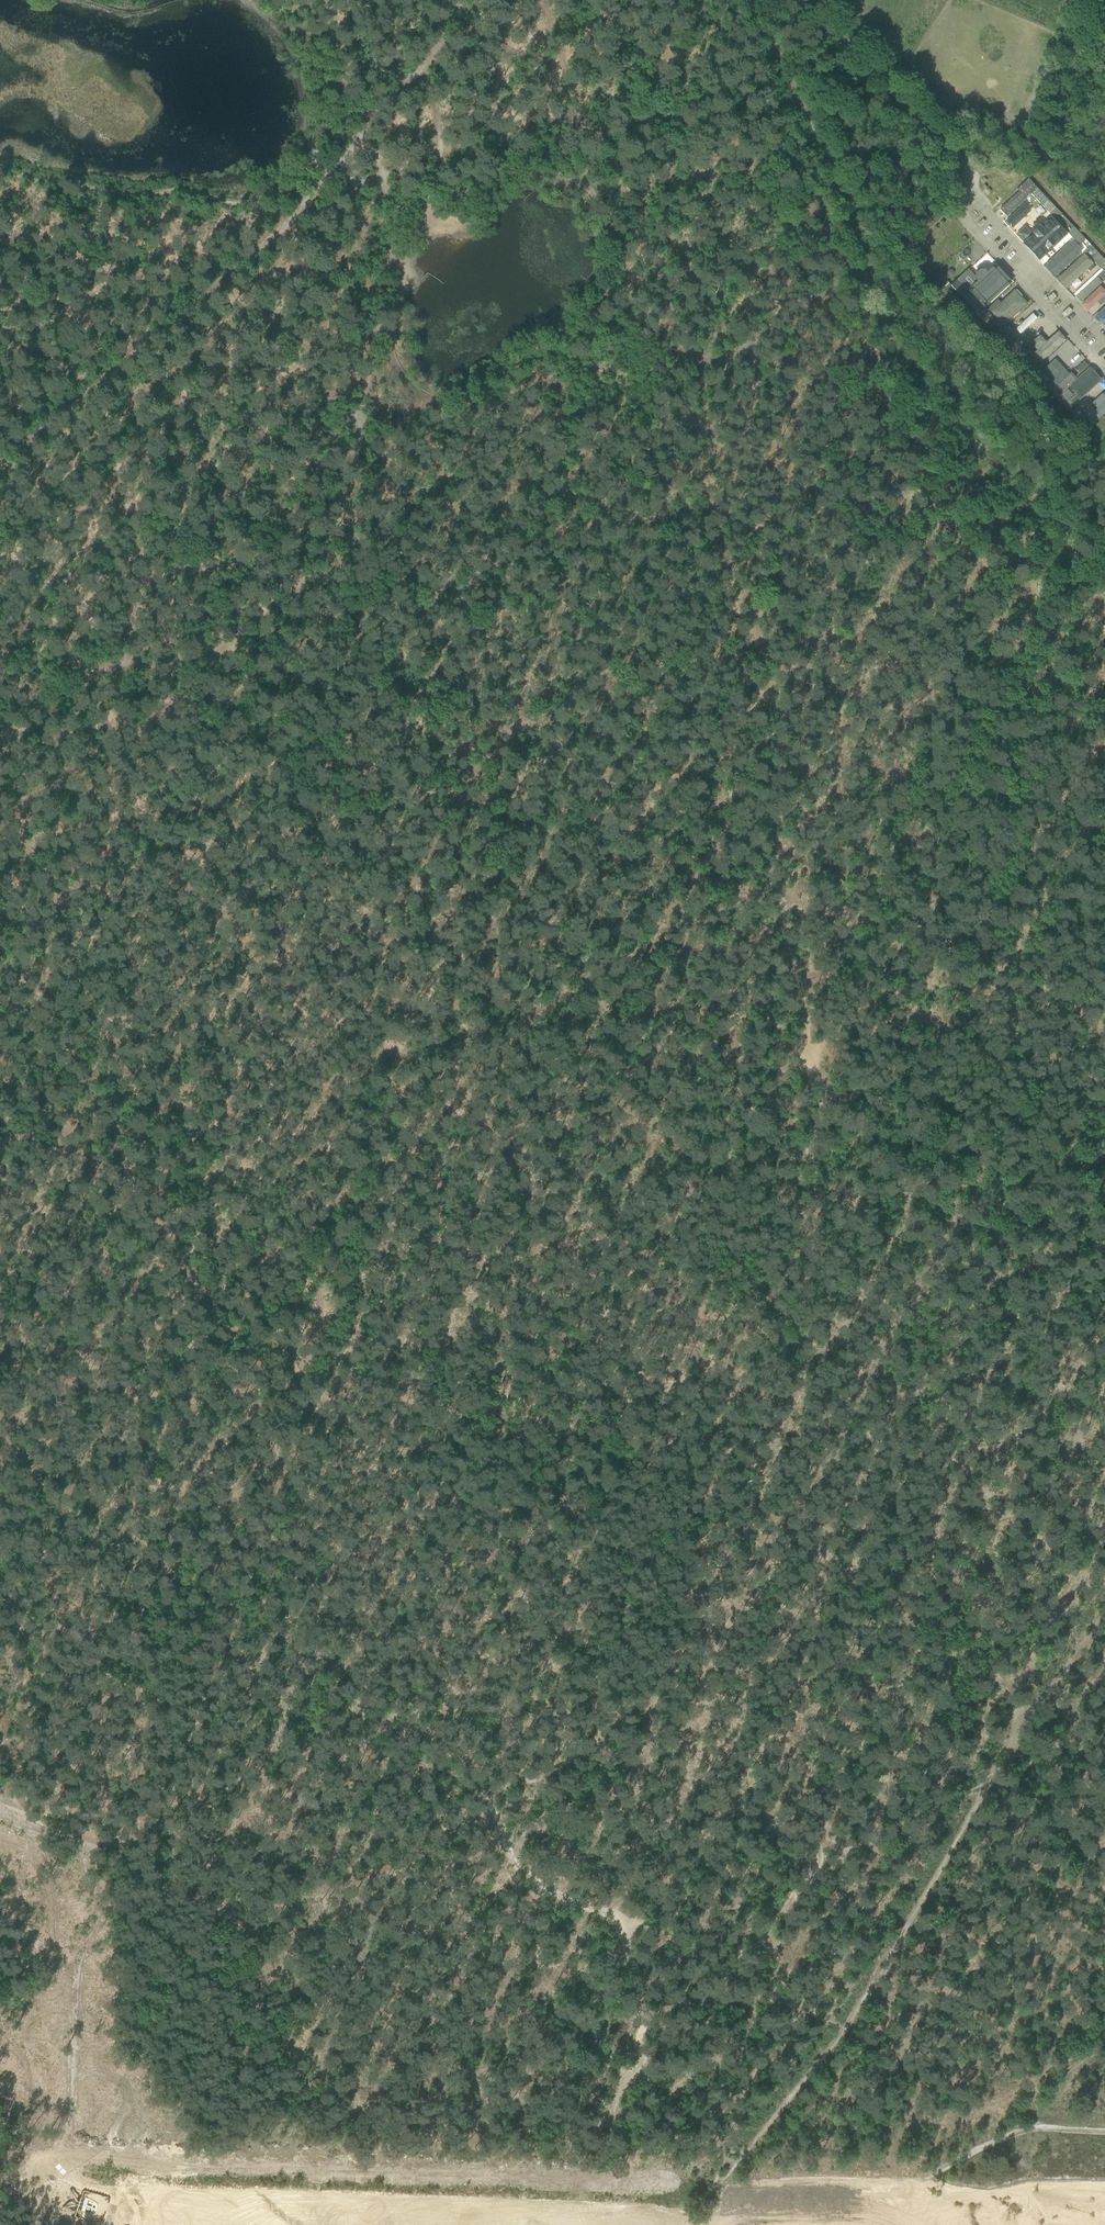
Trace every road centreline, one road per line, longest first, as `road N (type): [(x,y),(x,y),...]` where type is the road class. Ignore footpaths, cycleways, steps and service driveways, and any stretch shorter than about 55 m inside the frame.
road 1 (unclassified): [(1104,354),(969,204),(962,150),(815,0)]

